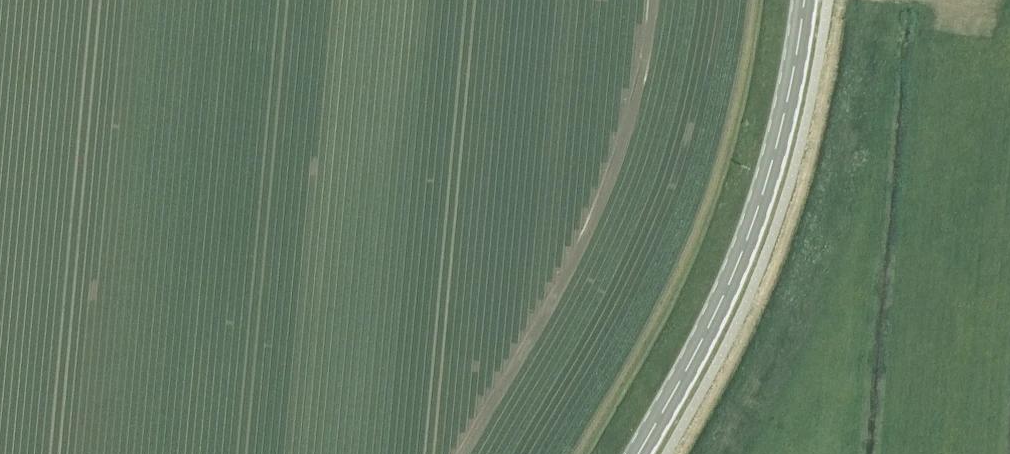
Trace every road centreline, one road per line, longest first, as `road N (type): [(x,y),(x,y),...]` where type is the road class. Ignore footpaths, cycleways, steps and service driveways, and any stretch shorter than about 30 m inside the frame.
road 1 (secondary): [(636,453),(737,261),(779,131),(803,0)]

